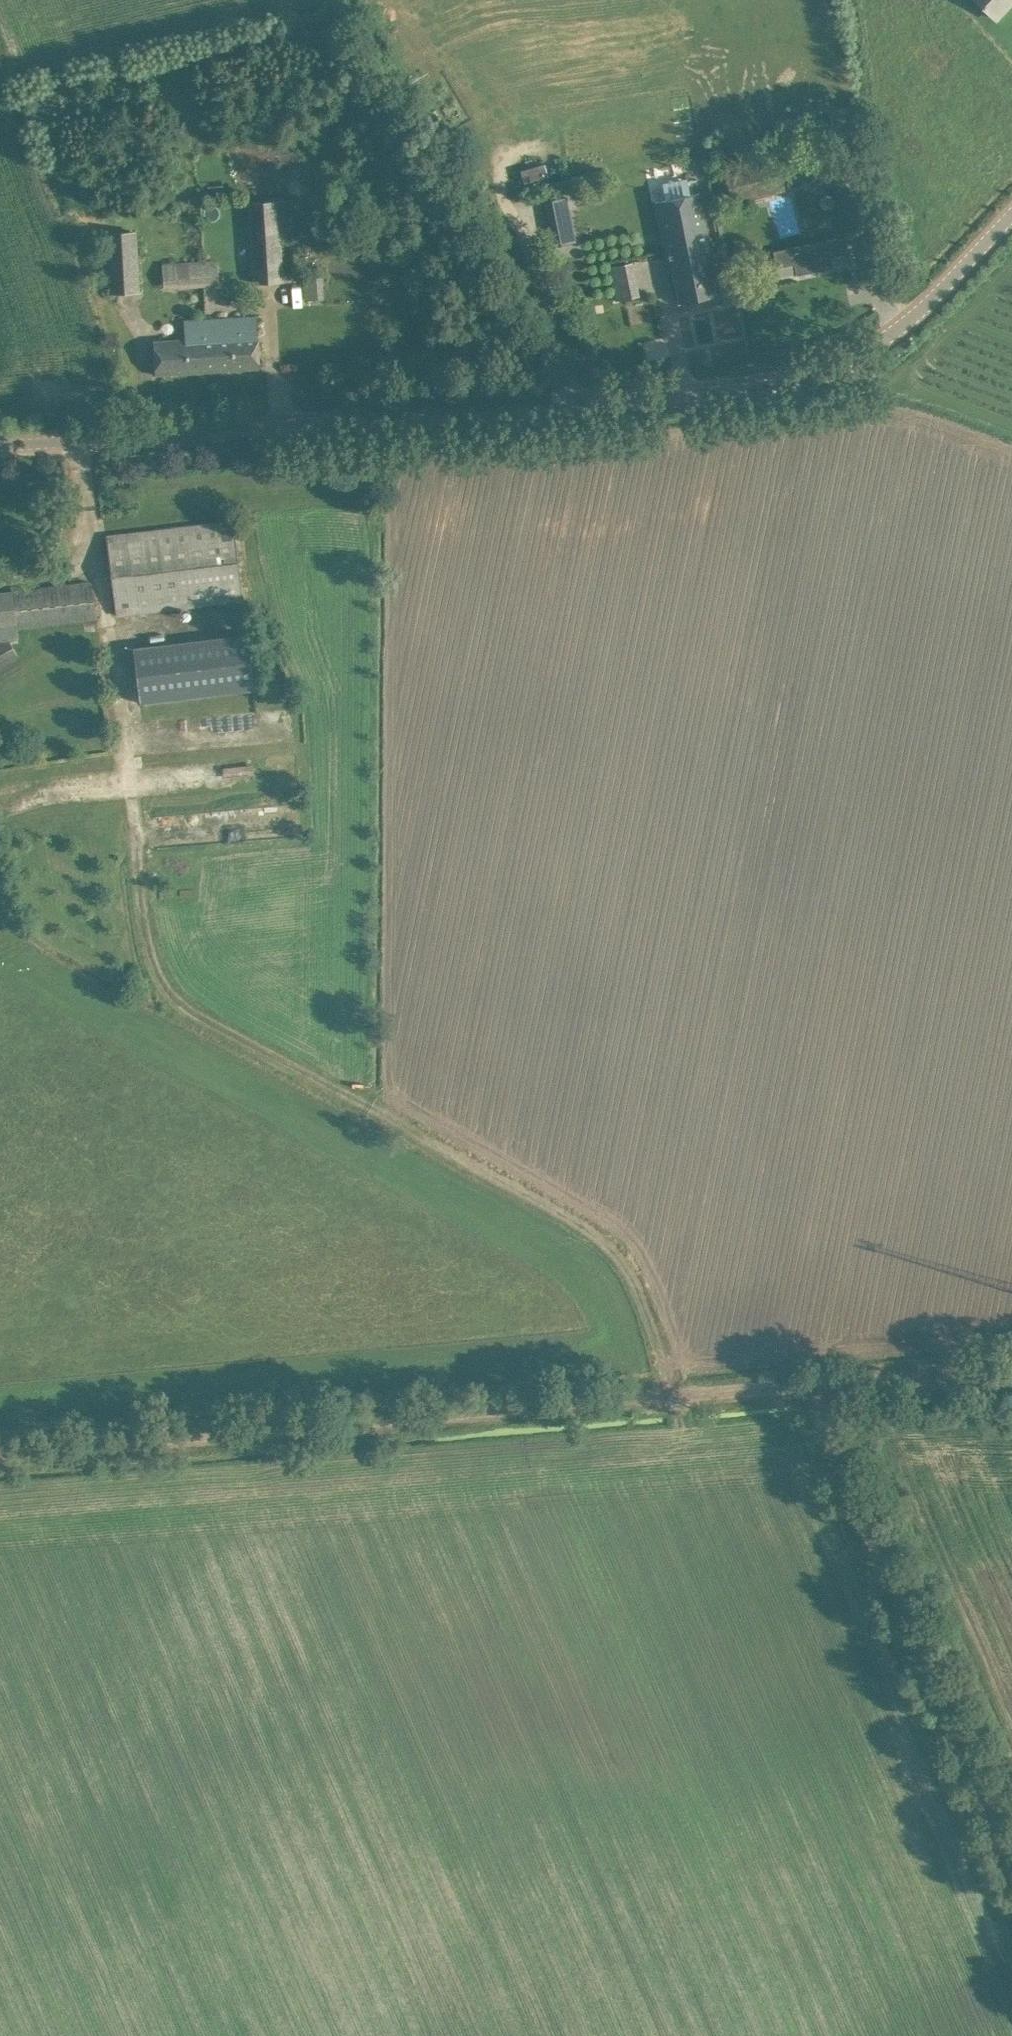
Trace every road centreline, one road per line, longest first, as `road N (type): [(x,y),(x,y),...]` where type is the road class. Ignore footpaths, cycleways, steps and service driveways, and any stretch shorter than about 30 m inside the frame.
road 1 (unclassified): [(0,443),(799,391),(840,373),(898,328),(1011,210)]
road 2 (track): [(135,849),(152,964),(175,1003),(615,1249),(660,1349),(672,1398)]
road 3 (track): [(815,1385),(0,1459)]
road 4 (track): [(815,1385),(1011,1848)]
road 5 (track): [(1011,1380),(815,1385)]

